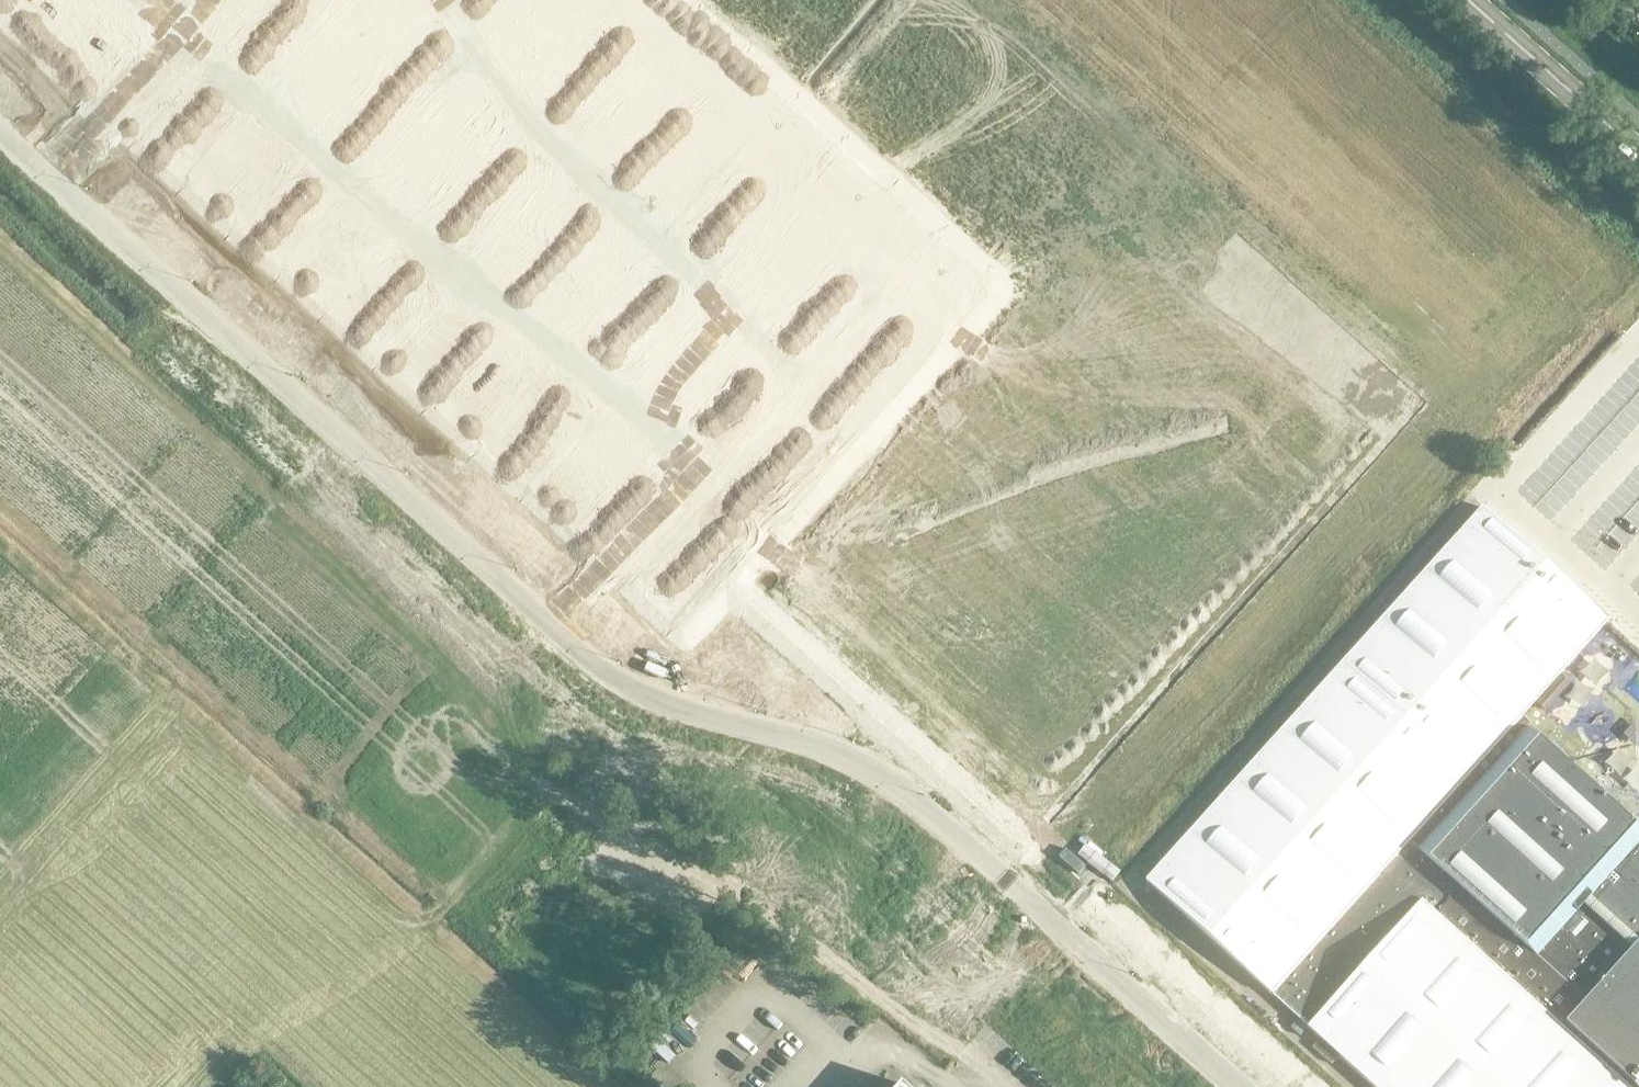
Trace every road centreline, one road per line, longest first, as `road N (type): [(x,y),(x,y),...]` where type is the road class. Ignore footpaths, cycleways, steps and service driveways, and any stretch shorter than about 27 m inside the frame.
road 1 (unclassified): [(1241,1086),(973,850),(871,771),(631,690),(588,664),(0,135)]
road 2 (secondary): [(1638,151),(1471,0)]

